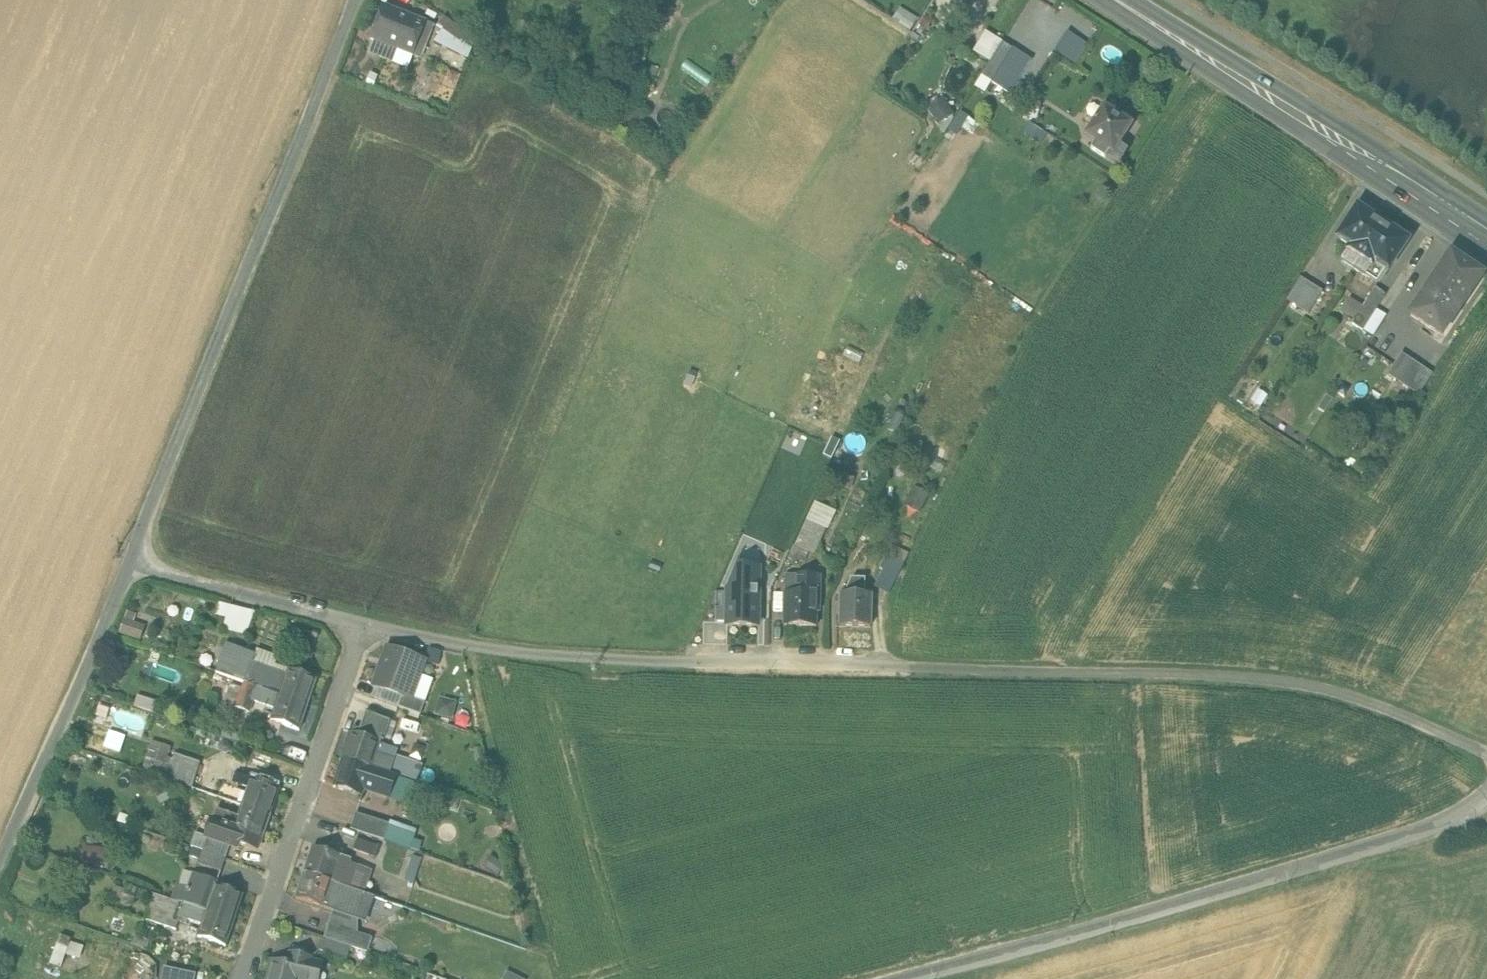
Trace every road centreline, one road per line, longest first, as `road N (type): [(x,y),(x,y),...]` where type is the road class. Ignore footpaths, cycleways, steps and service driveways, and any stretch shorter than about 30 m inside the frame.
road 1 (unclassified): [(367,623),(541,654),(671,663),(1226,676),(1406,714),(1486,753)]
road 2 (unclassified): [(890,978),(1447,822),(1486,790)]
road 3 (unclassified): [(135,557),(359,0)]
road 4 (secondary): [(1486,239),(1121,0)]
road 5 (residential): [(246,978),(367,623)]
road 6 (unclassified): [(0,859),(135,557)]
road 7 (unclassified): [(135,557),(281,605),(367,623)]

